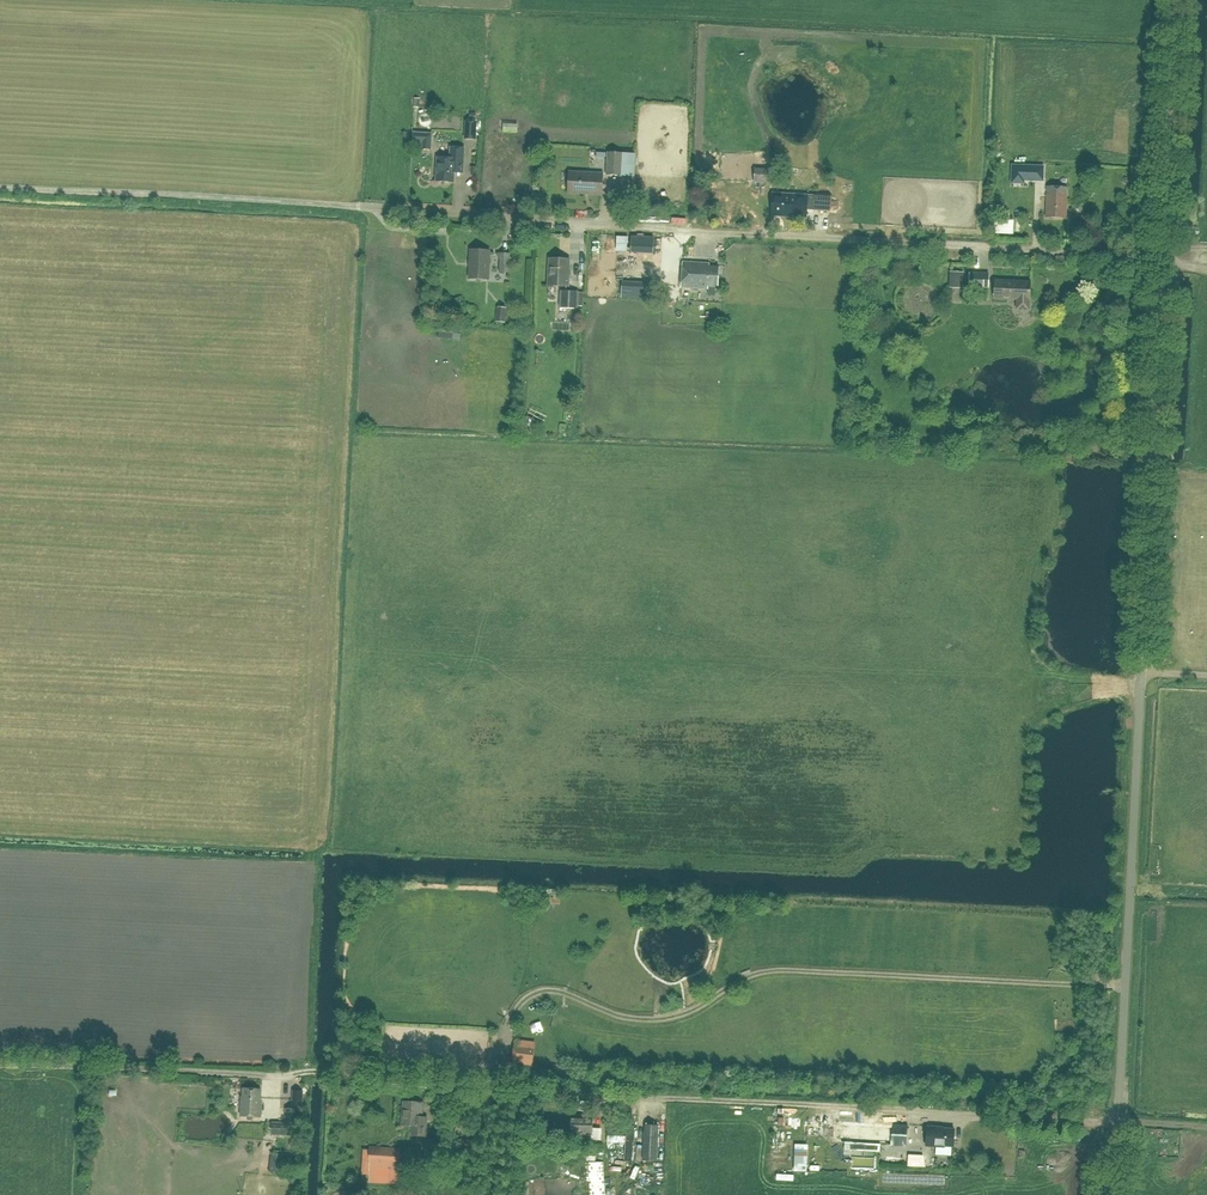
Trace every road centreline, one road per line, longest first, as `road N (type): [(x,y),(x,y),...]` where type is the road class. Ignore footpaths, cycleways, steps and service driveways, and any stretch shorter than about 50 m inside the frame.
road 1 (unclassified): [(1114,1194),(1176,0)]
road 2 (track): [(0,186),(1162,255)]
road 3 (track): [(0,1064),(317,1071),(413,1087),(1117,1123)]
road 4 (track): [(1124,986),(786,971),(755,974),(670,1020),(601,1009),(550,988),(527,996),(507,1025)]

